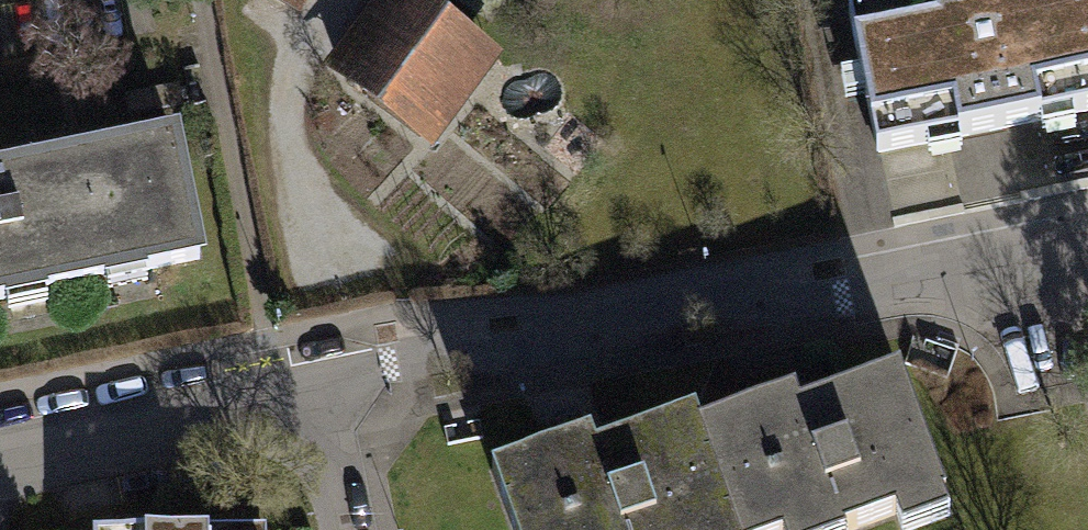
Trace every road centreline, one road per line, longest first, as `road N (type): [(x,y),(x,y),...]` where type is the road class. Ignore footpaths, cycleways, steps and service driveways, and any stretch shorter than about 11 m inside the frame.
road 1 (residential): [(877,281),(382,369)]
road 2 (residential): [(315,401),(0,465)]
road 3 (residential): [(877,281),(1087,258)]
road 4 (residential): [(315,401),(347,529)]

